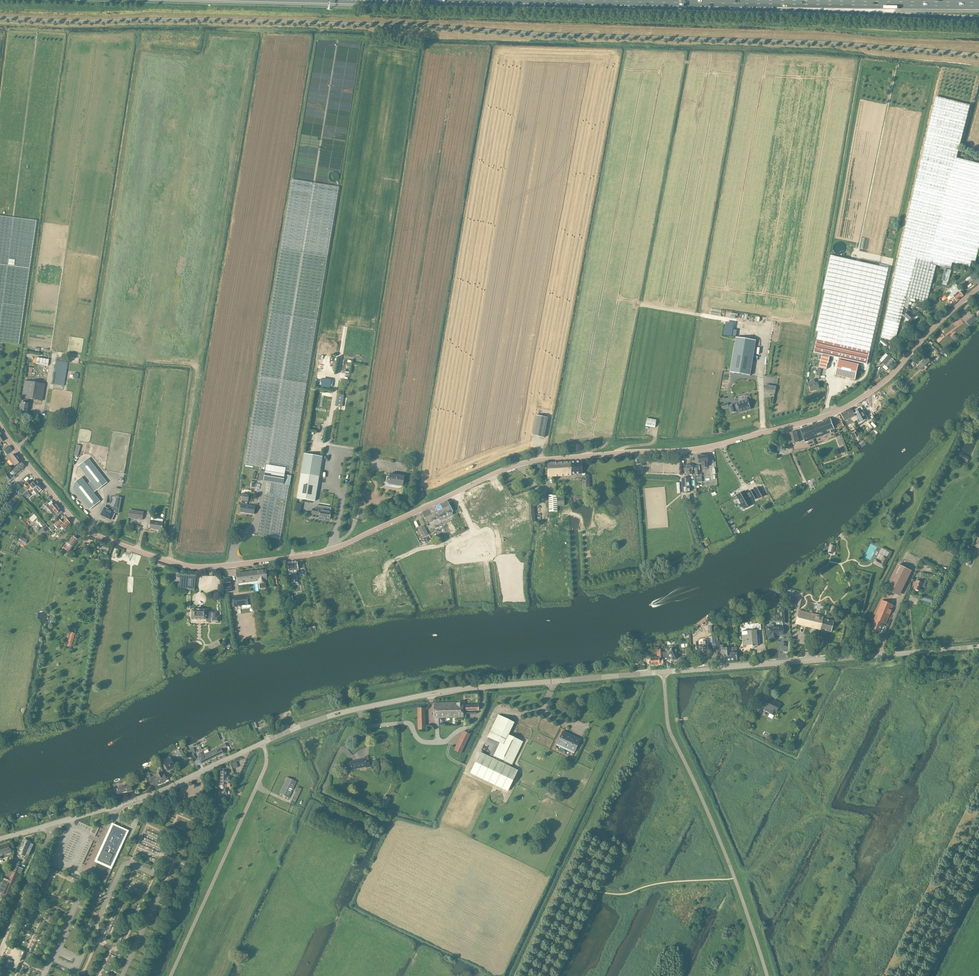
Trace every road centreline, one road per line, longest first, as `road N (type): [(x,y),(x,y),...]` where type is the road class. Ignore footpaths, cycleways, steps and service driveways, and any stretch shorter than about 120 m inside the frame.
road 1 (tertiary): [(0,838),(147,796),(338,713),(482,686),(664,672)]
road 2 (unclassified): [(455,493),(540,459),(698,448),(826,416),(892,374),(978,288)]
road 3 (unclassified): [(30,467),(99,536),(204,567),(331,550),(455,493)]
road 4 (tertiary): [(978,647),(664,672)]
road 5 (motorway): [(775,2),(978,18)]
road 6 (motorway): [(775,2),(978,4)]

